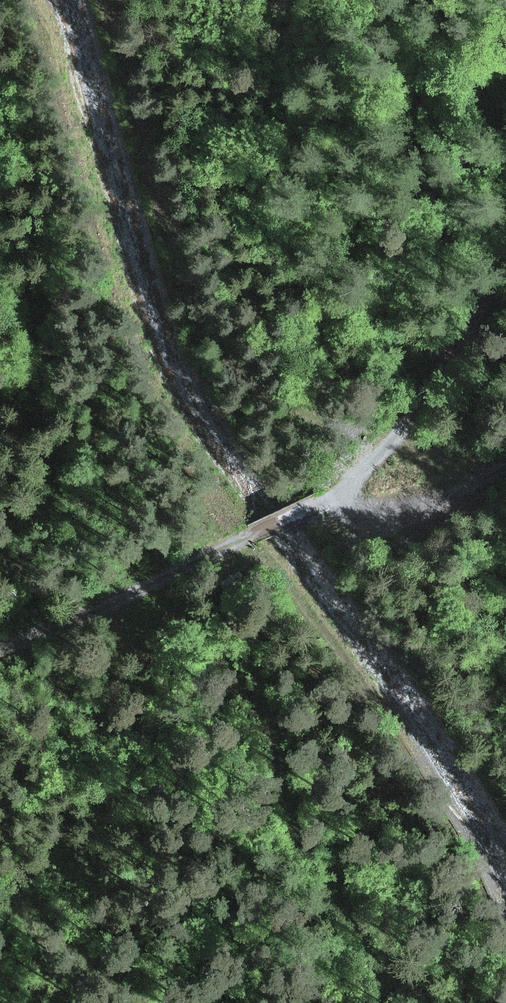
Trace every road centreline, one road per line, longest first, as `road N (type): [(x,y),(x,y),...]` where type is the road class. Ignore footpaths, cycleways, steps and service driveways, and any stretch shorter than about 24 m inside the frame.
road 1 (track): [(394,443),(260,376),(228,347),(203,302),(112,0)]
road 2 (track): [(505,945),(438,813),(296,601),(234,542)]
road 3 (track): [(0,647),(107,609),(325,498)]
road 4 (track): [(505,263),(394,443)]
road 5 (track): [(325,498),(412,500),(483,470)]

